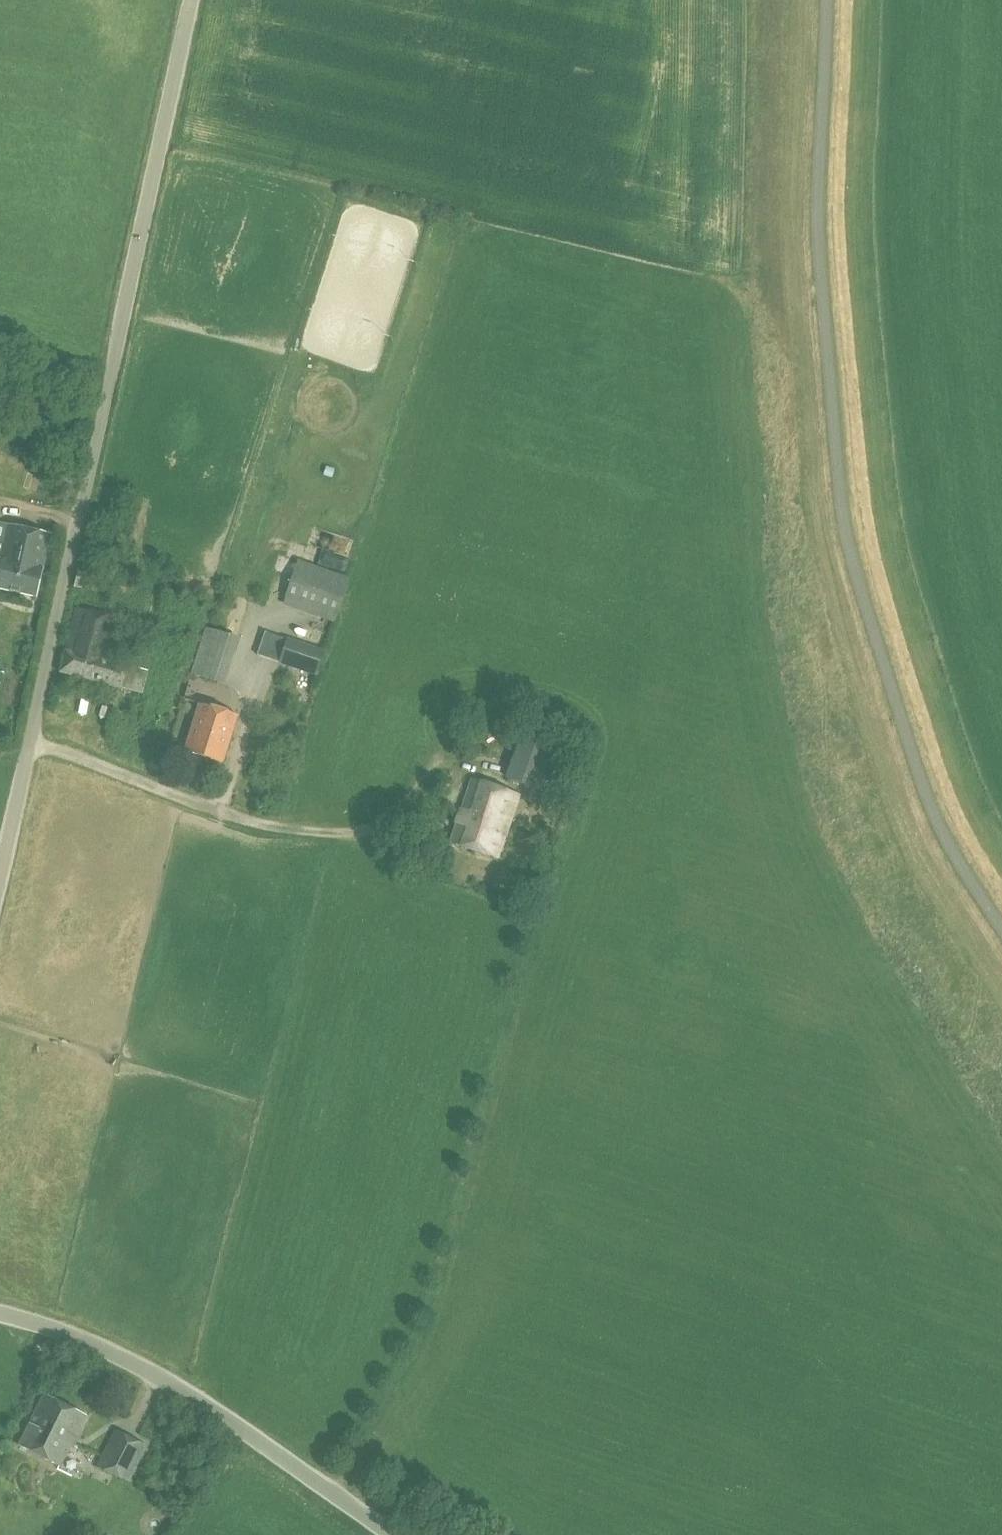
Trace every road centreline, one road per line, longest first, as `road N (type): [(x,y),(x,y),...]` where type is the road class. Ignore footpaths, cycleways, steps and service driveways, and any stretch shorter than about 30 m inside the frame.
road 1 (unclassified): [(0,887),(191,0)]
road 2 (unclassified): [(0,1313),(116,1354),(389,1534)]

